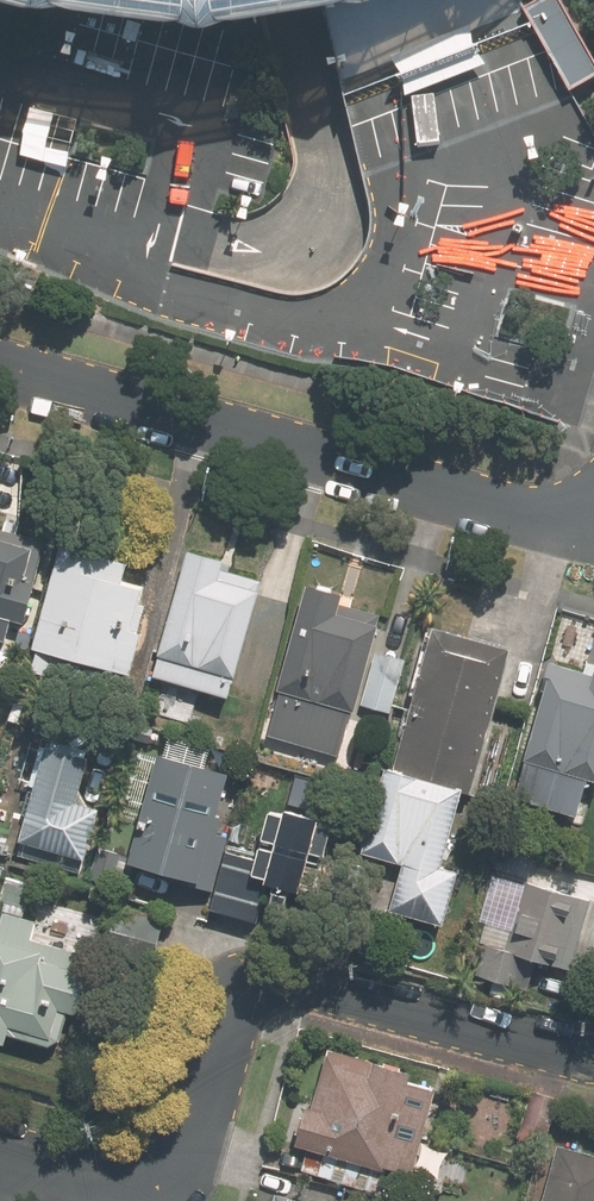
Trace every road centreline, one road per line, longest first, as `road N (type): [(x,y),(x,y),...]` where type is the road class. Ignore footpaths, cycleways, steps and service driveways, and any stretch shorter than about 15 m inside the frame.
road 1 (residential): [(593,519),(542,518),(0,368)]
road 2 (residential): [(0,1158),(100,1186),(140,1174),(186,1128),(224,1010),(249,980)]
road 3 (residential): [(593,1048),(287,973),(249,980)]

